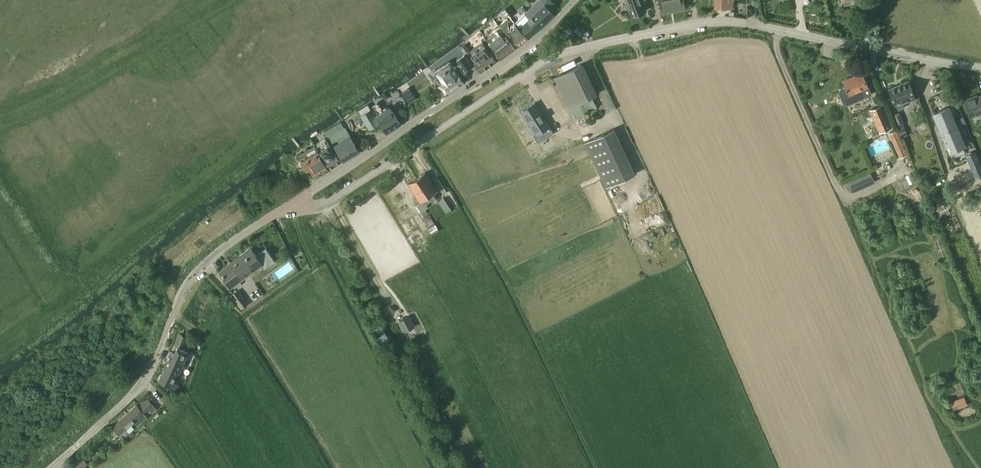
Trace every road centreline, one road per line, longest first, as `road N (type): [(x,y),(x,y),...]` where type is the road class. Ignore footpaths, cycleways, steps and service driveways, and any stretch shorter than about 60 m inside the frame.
road 1 (residential): [(287,207),(337,197),(545,60),(706,22),(980,68)]
road 2 (residential): [(287,207),(533,43),(573,0)]
road 3 (residential): [(74,449),(142,382),(192,278),(287,207)]

